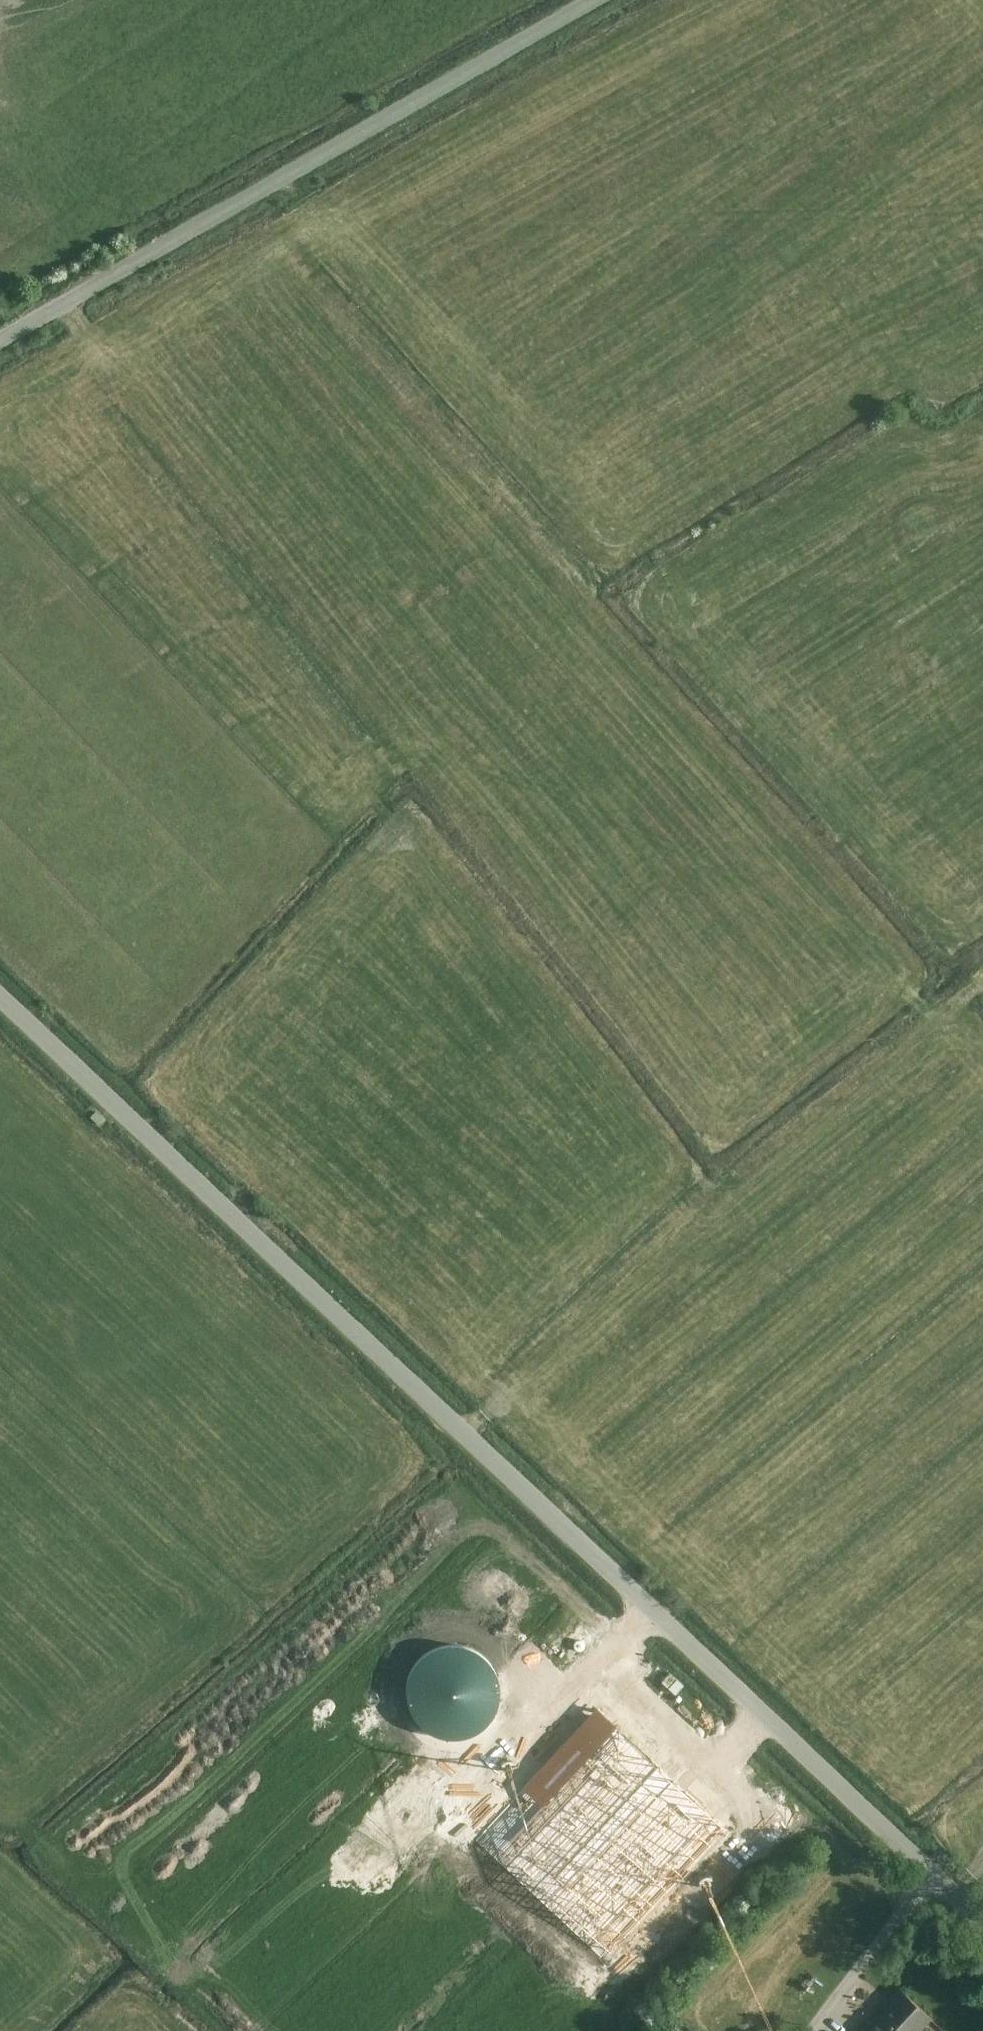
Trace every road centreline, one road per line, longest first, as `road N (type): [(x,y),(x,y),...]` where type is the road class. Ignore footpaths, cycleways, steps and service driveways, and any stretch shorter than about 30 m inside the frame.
road 1 (unclassified): [(982,1929),(0,1003)]
road 2 (unclassified): [(0,343),(598,0)]
road 3 (track): [(926,1877),(802,2030)]

